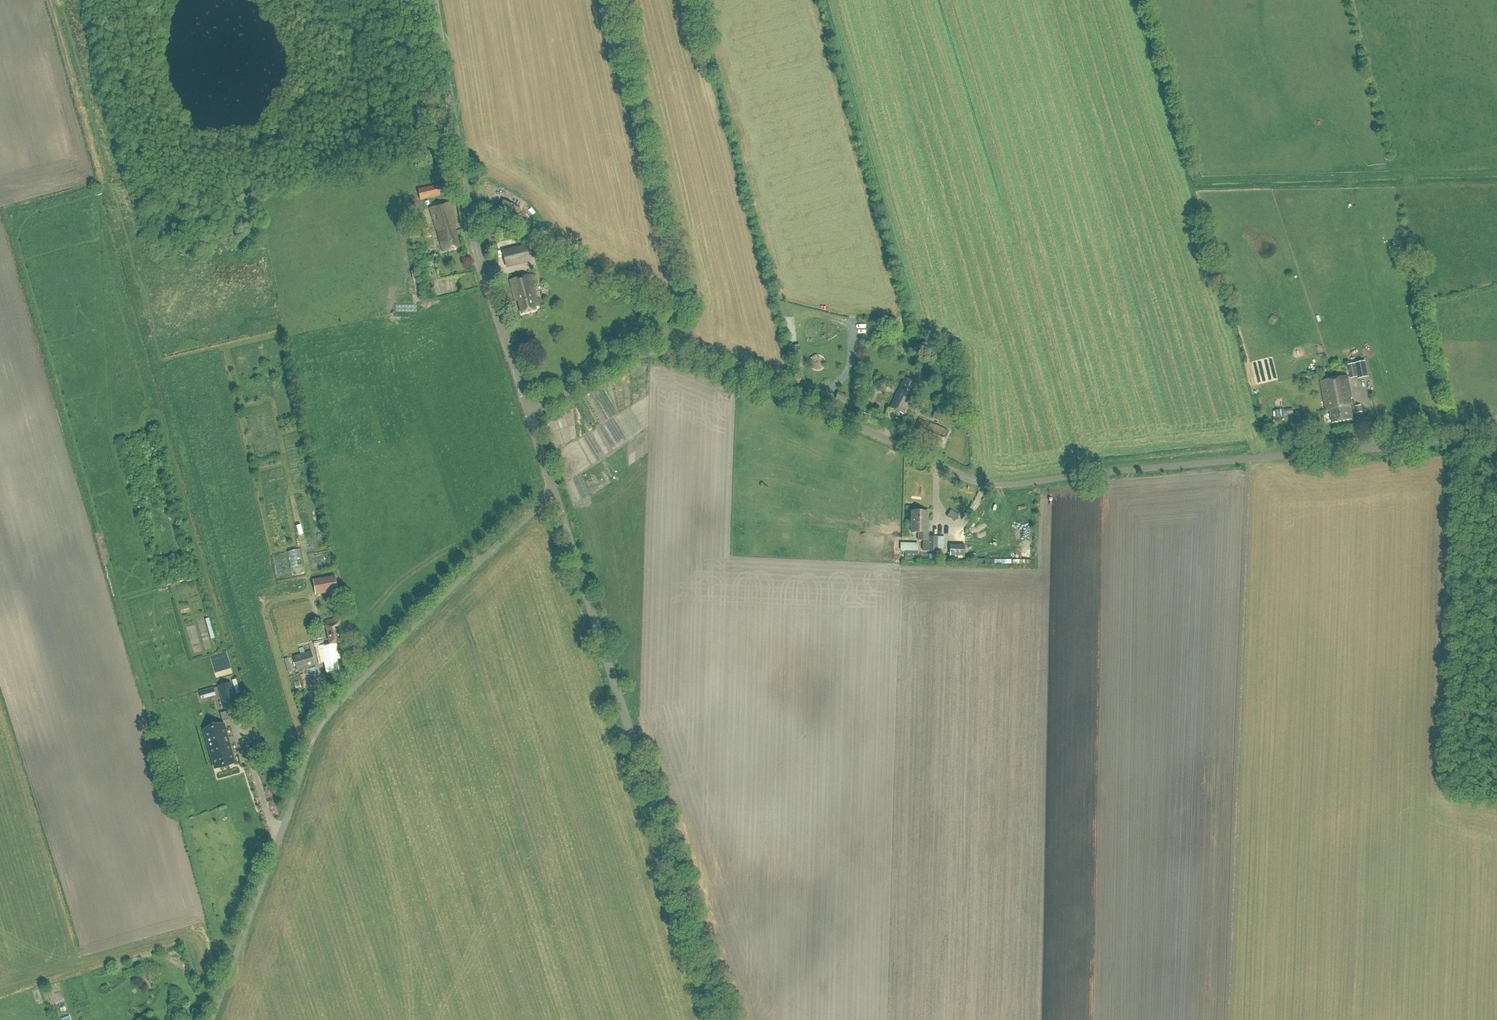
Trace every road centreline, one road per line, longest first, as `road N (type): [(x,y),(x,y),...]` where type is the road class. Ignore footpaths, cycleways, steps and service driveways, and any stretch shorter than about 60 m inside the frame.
road 1 (unclassified): [(529,415),(614,362),(648,352),(678,357),(993,485),(1496,443)]
road 2 (unclassified): [(212,1019),(324,713),(554,492)]
road 3 (tertiary): [(722,1019),(554,492)]
road 4 (tertiary): [(529,415),(467,209),(435,0)]

